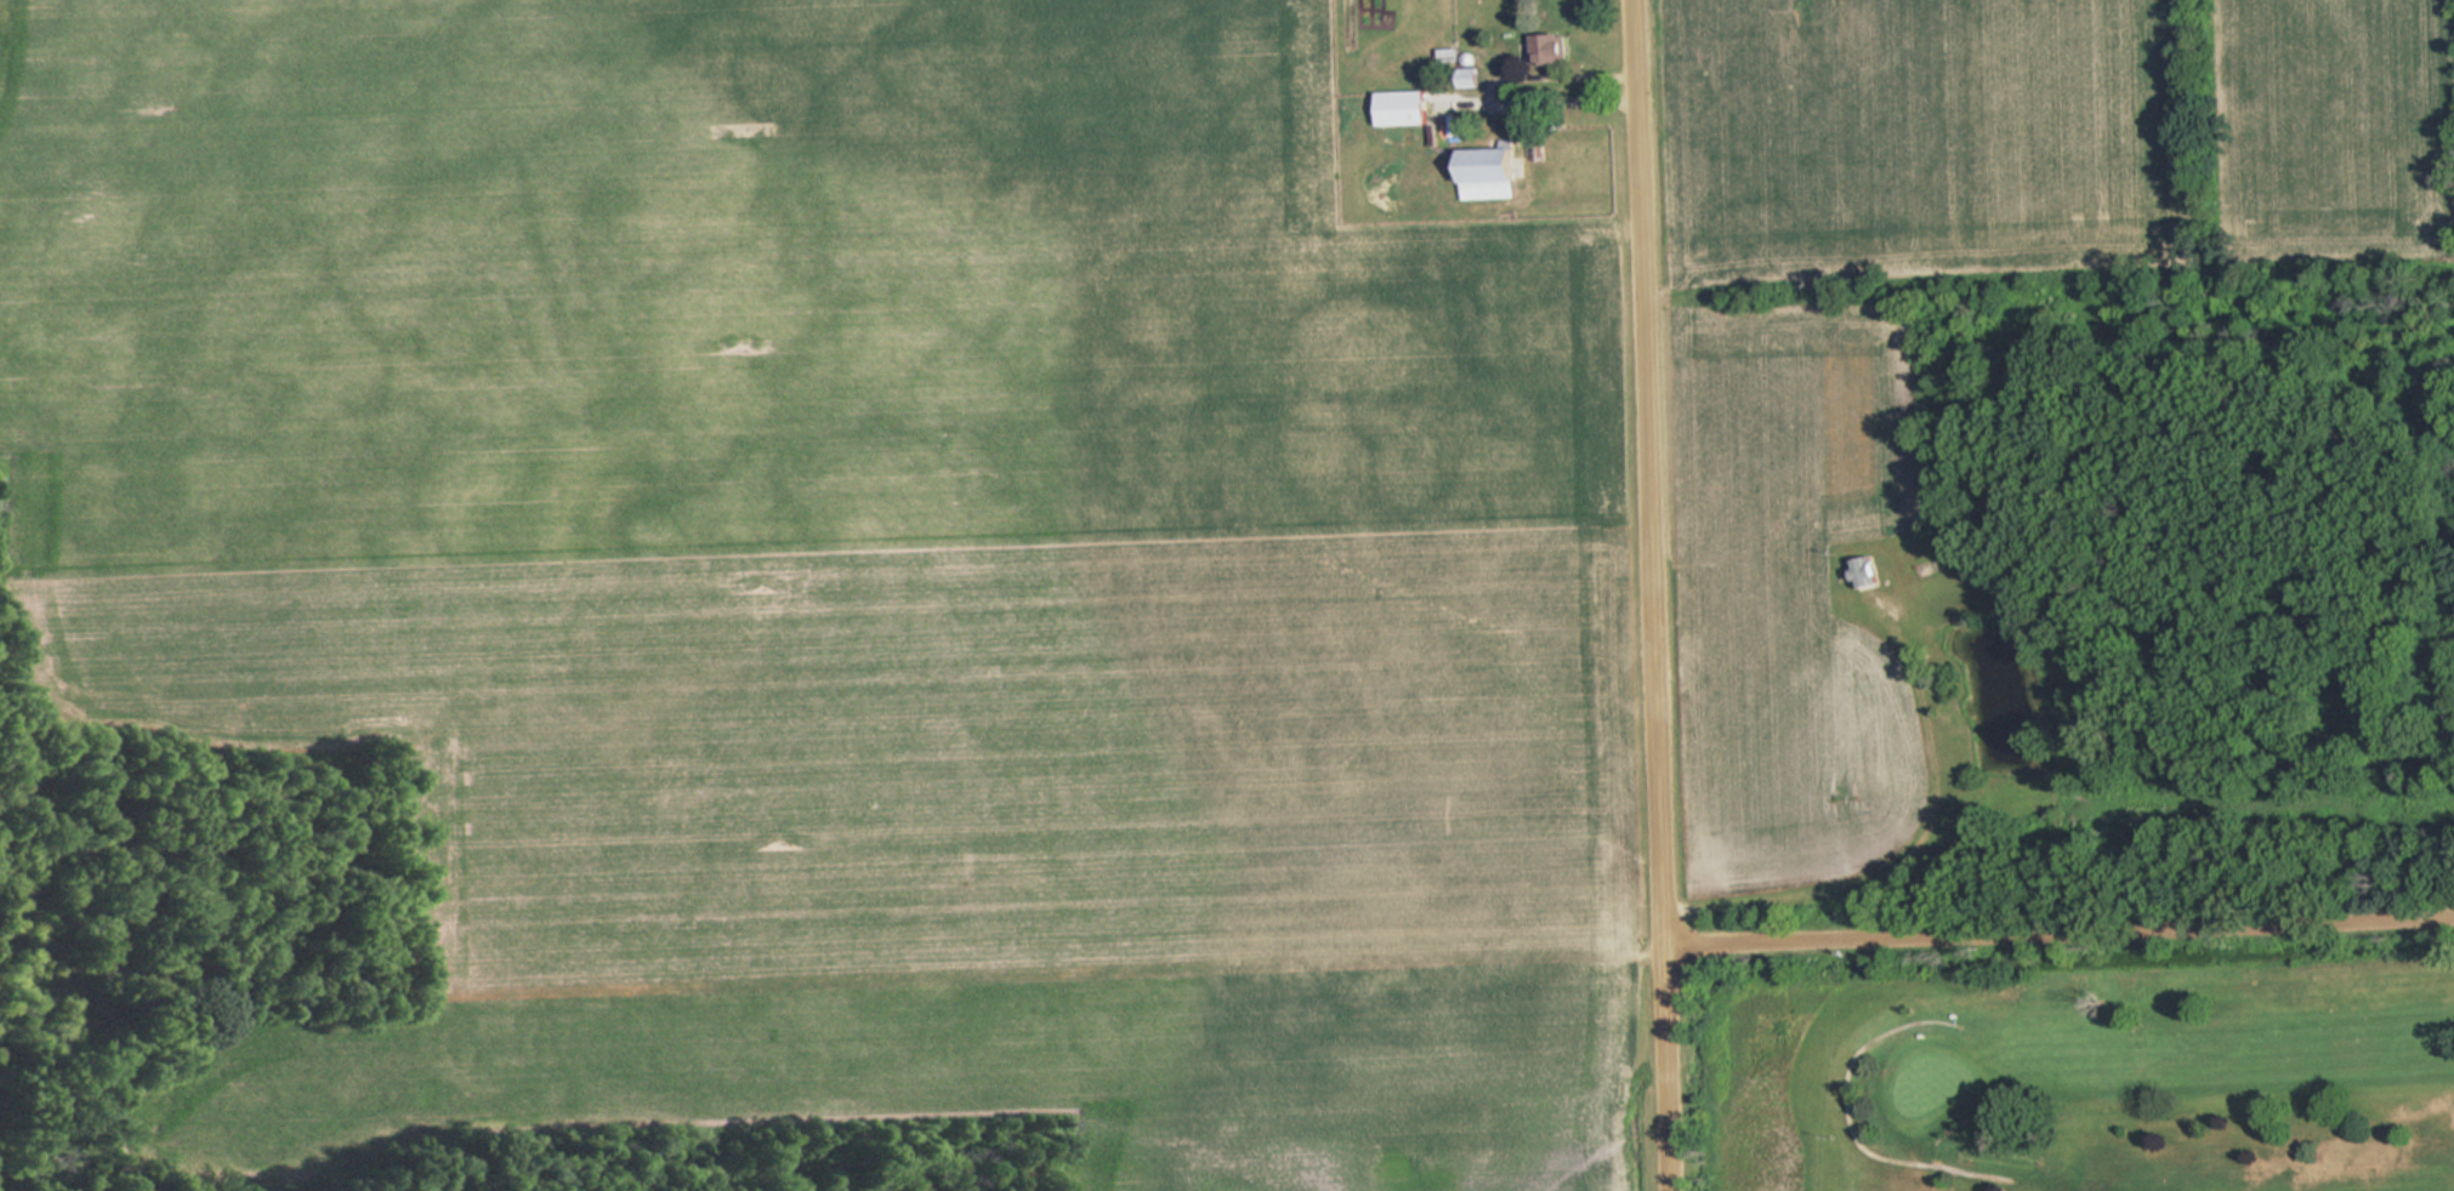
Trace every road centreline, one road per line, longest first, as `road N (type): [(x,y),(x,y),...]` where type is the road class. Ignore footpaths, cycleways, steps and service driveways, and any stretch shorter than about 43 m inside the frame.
road 1 (residential): [(1679,1190),(1676,941),(1634,0)]
road 2 (residential): [(1676,941),(2453,908)]

